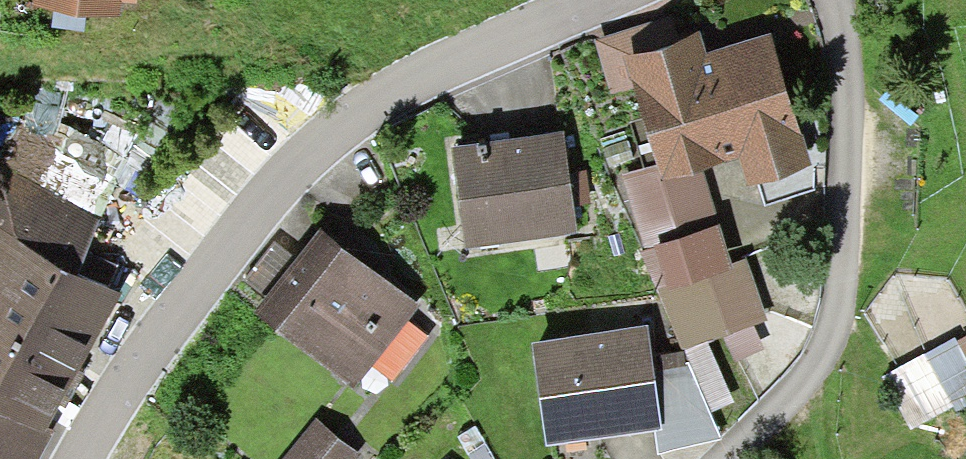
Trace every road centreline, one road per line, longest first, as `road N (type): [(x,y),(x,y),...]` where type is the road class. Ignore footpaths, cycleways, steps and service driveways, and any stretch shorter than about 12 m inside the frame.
road 1 (unclassified): [(629,0),(406,111),(269,200),(149,362),(91,458)]
road 2 (residential): [(831,0),(849,61),(857,184),(842,296),(818,381),(744,458)]

